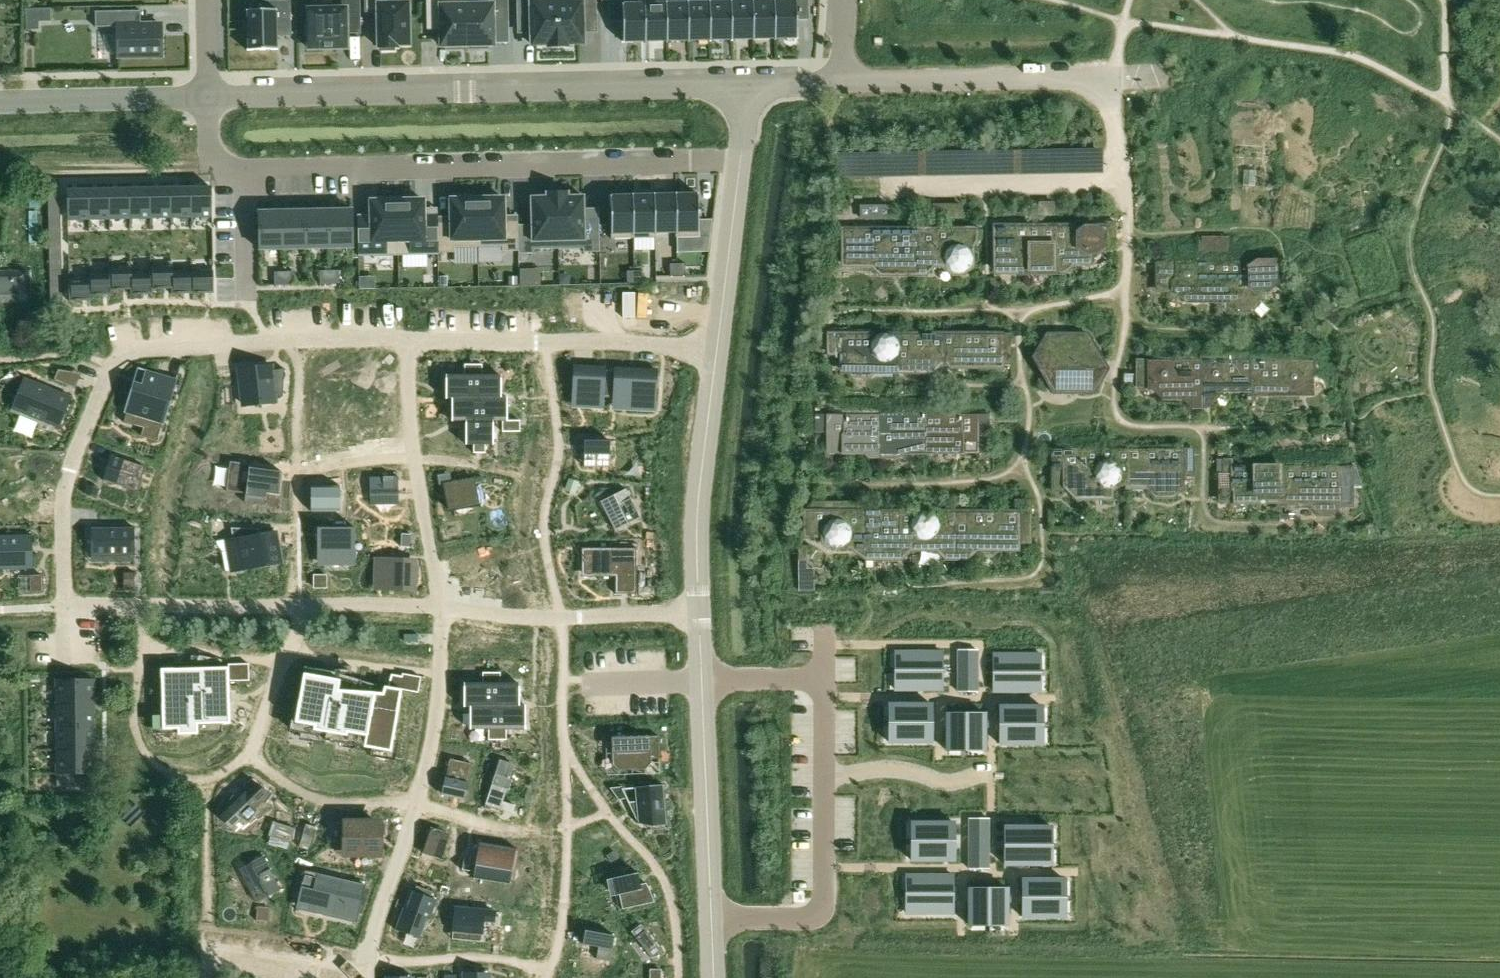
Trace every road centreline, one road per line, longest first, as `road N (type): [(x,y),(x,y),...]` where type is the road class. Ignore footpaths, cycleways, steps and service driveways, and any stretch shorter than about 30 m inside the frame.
road 1 (residential): [(739,158),(210,164),(208,97)]
road 2 (residential): [(405,340),(123,356),(68,473),(65,605)]
road 3 (residential): [(208,97),(749,84)]
road 4 (residential): [(440,608),(436,714),(364,977)]
road 5 (residential): [(440,608),(65,605)]
road 6 (residential): [(824,680),(821,906),(801,918),(711,919)]
road 7 (residential): [(717,347),(405,340)]
road 8 (residential): [(837,83),(1114,84)]
road 9 (residential): [(405,340),(415,460),(440,608)]
road 10 (residential): [(700,611),(699,495),(717,347)]
road 11 (residential): [(700,611),(561,617),(440,608)]
road 12 (residential): [(711,919),(702,680)]
road 13 (residential): [(0,103),(208,97)]
road 14 (residential): [(717,347),(739,158)]
road 15 (residential): [(702,680),(824,680)]

